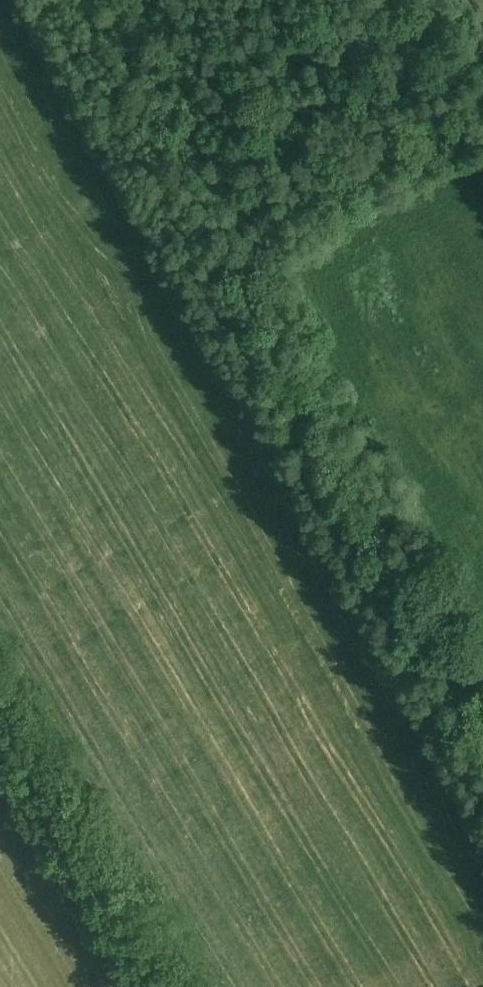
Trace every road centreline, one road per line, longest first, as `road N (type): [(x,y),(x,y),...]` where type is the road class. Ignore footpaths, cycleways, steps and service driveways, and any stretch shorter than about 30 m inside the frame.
road 1 (track): [(0,705),(167,986)]

